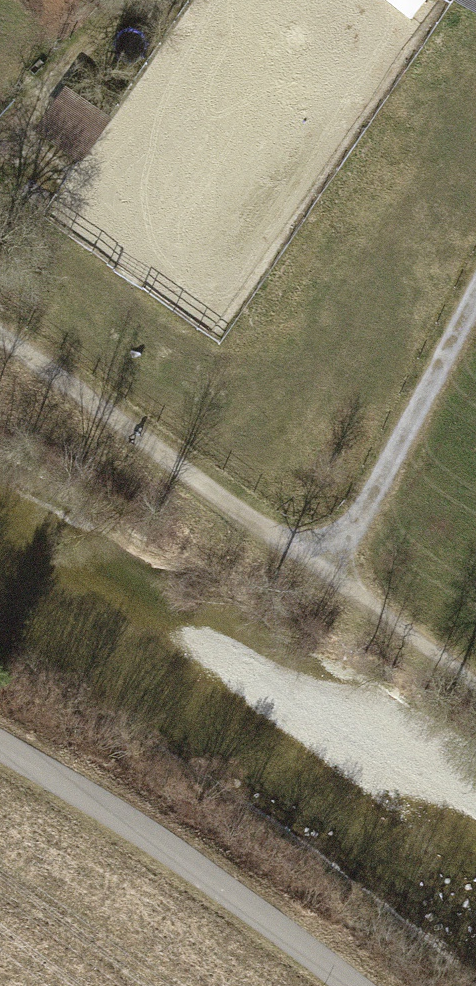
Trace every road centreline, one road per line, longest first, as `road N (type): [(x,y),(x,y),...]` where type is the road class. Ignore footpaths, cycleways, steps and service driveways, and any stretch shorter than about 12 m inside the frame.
road 1 (track): [(475,693),(0,343)]
road 2 (track): [(347,985),(0,756)]
road 3 (track): [(475,305),(327,587)]
road 4 (track): [(123,0),(0,131)]

